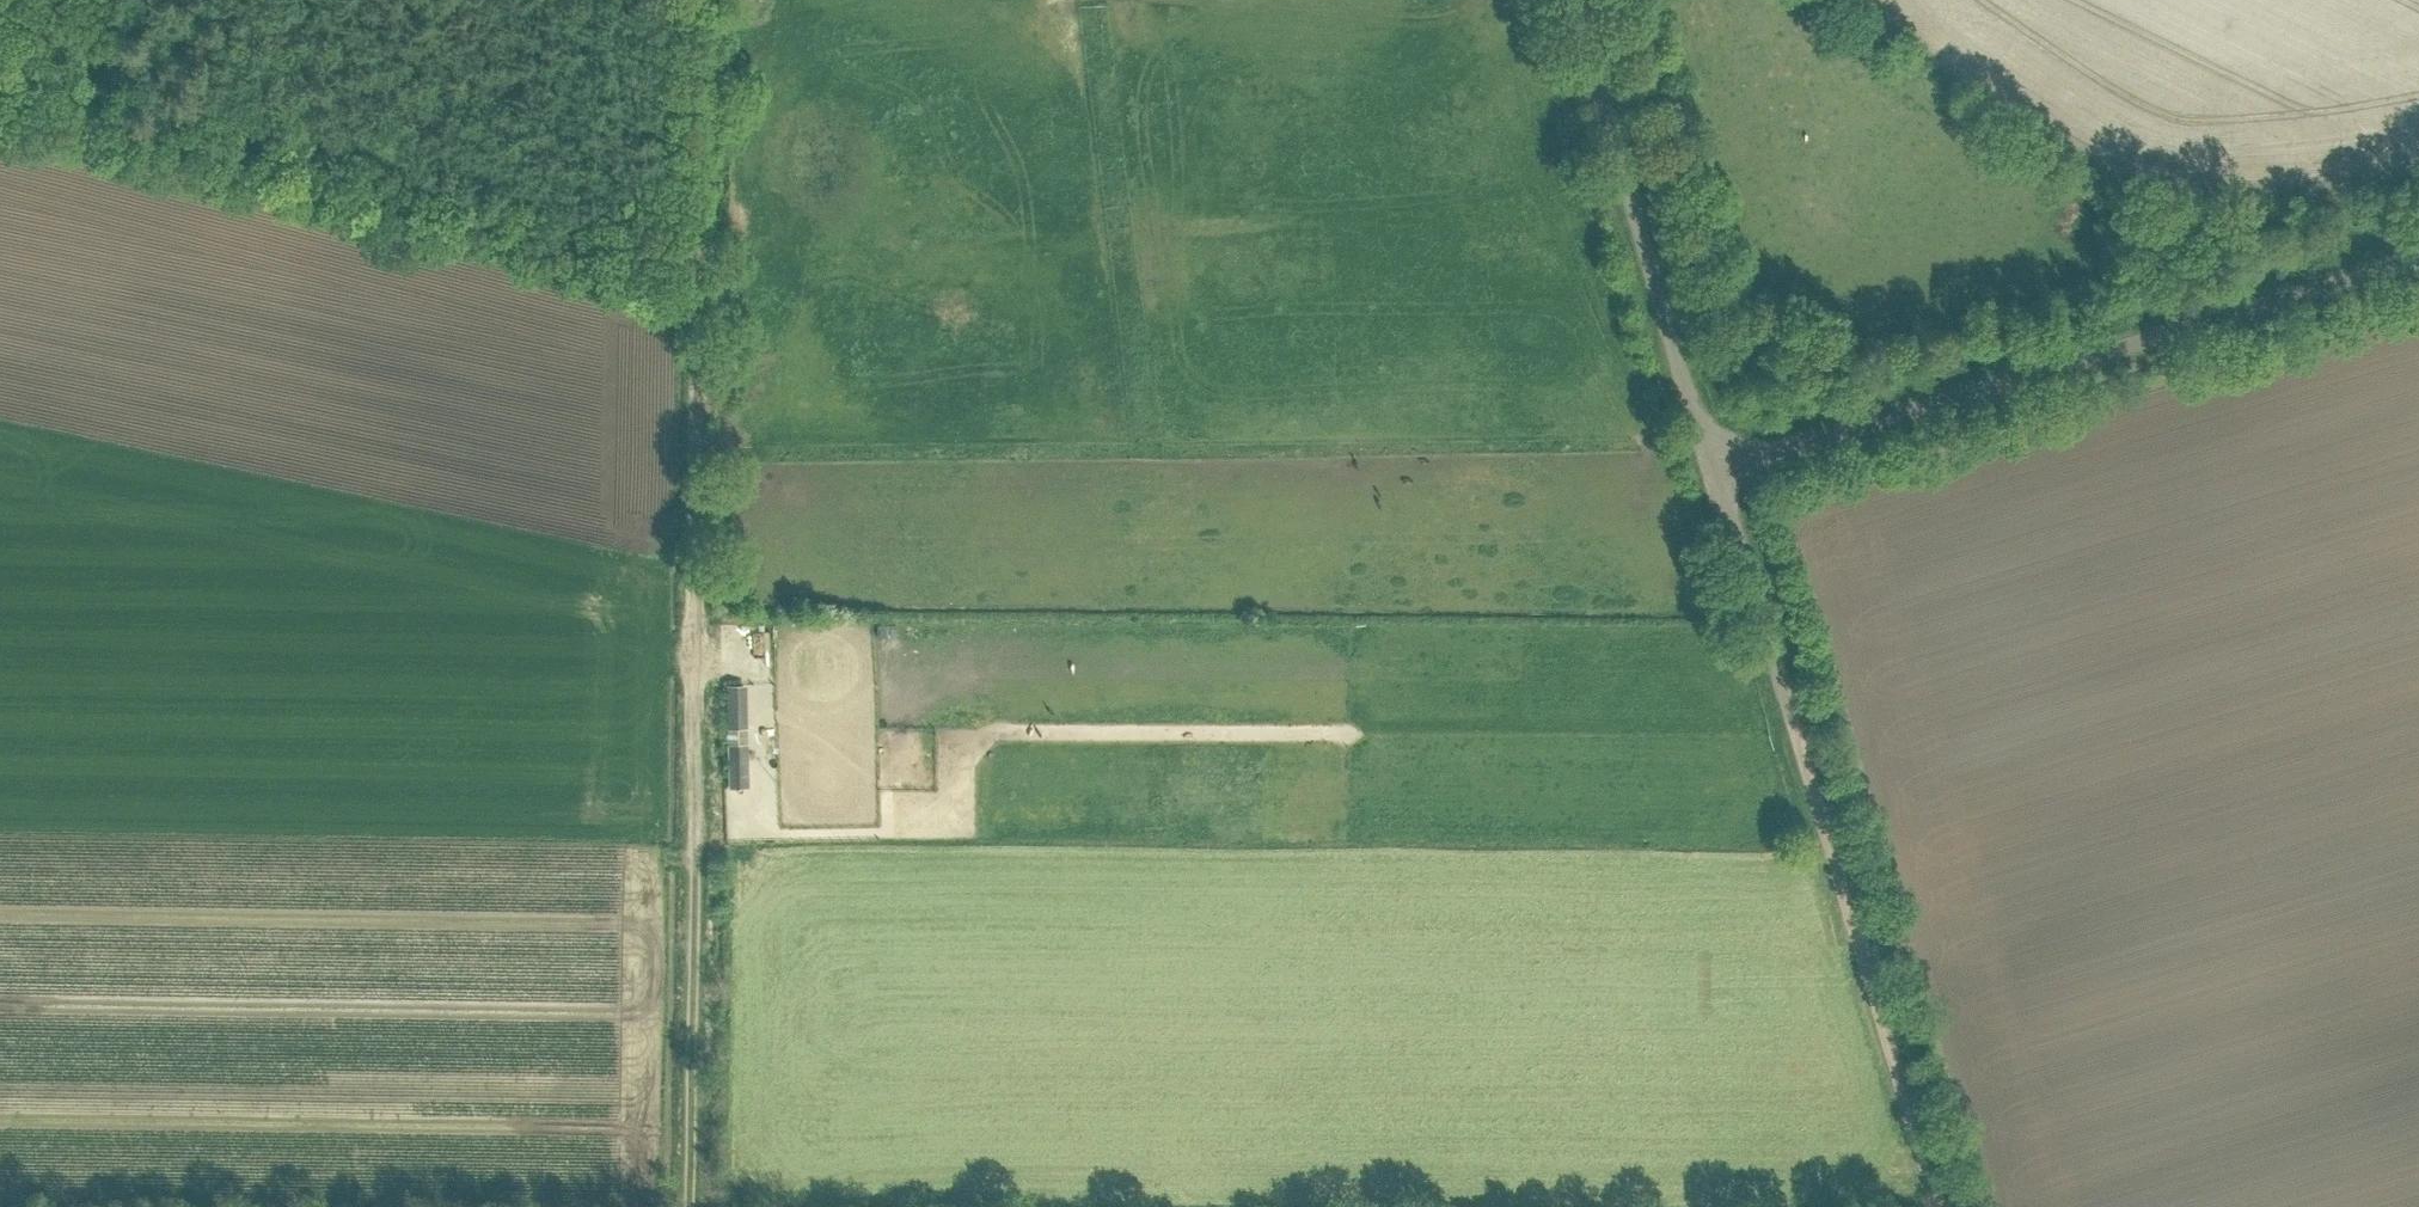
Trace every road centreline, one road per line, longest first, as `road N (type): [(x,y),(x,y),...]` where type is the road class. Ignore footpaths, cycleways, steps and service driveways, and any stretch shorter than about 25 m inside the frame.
road 1 (track): [(691,1206),(697,0)]
road 2 (unclassified): [(1936,1206),(1710,469)]
road 3 (unclassified): [(1710,469),(2418,259)]
road 4 (unclassified): [(1710,469),(1572,0)]

